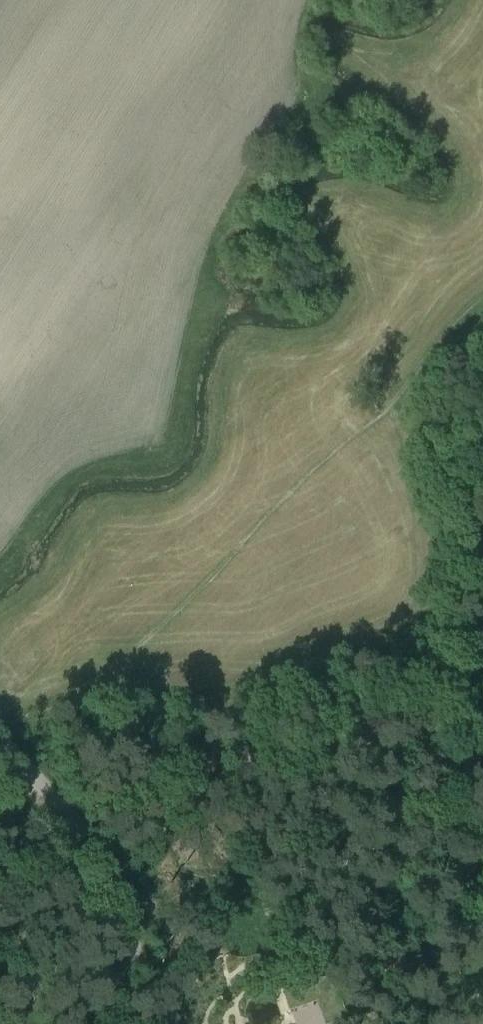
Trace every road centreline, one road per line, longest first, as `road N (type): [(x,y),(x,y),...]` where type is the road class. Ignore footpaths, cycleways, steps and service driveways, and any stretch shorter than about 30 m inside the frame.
road 1 (unclassified): [(143,1023),(134,952),(110,875),(78,825),(0,738)]

